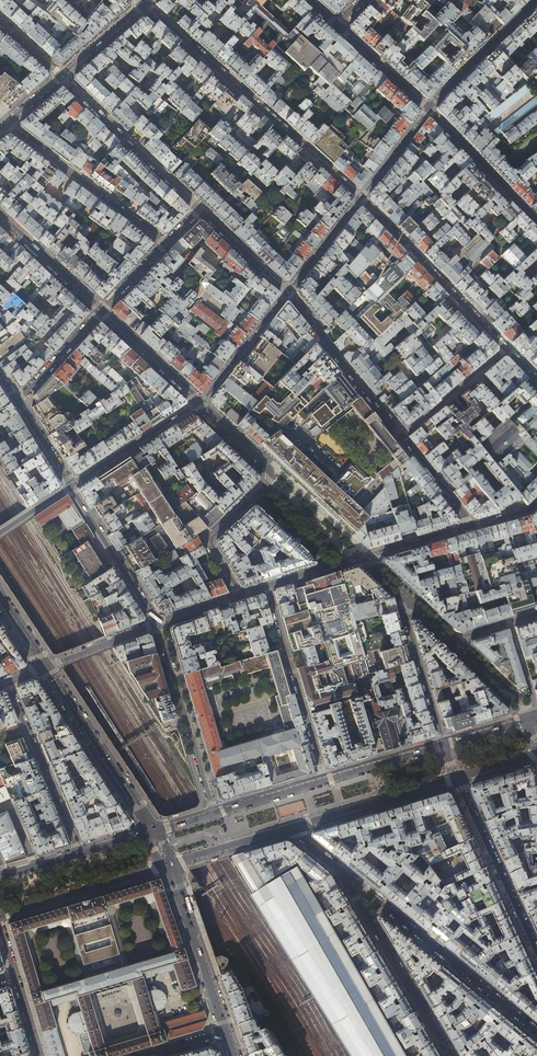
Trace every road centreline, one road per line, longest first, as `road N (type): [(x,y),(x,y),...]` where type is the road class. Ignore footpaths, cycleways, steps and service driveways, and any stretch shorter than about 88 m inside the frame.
road 1 (residential): [(361,197),(144,3)]
road 2 (residential): [(237,596),(208,537),(271,473),(199,402)]
road 3 (residential): [(340,868),(536,1031)]
road 4 (residential): [(340,868),(453,1055)]
road 5 (residential): [(505,350),(361,197)]
road 6 (residential): [(325,780),(267,587)]
road 7 (residential): [(166,244),(6,124)]
road 8 (residential): [(157,623),(214,813)]
road 9 (secondary): [(45,666),(152,832)]
road 10 (residential): [(371,564),(402,605),(444,744)]
road 11 (residential): [(61,76),(199,209)]
road 12 (residential): [(457,778),(536,950)]
road 13 (residential): [(80,852),(7,681)]
road 14 (residential): [(286,293),(401,436)]
road 15 (primary): [(0,917),(167,866)]
road 16 (secondary): [(167,866),(225,1030)]
road 17 (primary): [(291,828),(457,778)]
road 18 (residential): [(71,487),(157,623)]
road 19 (residential): [(71,487),(199,402)]
road 20 (residential): [(429,108),(536,0)]
road 21 (residential): [(199,402),(286,293)]
road 22 (residential): [(101,311),(0,217)]
road 23 (residential): [(401,436),(505,350)]
road 24 (residential): [(199,402),(101,311)]
road 25 (primary): [(167,866),(291,828)]
road 26 (primary): [(444,744),(325,780)]
road 27 (residential): [(101,311),(17,401)]
road 28 (residential): [(337,27),(429,108)]
road 29 (residential): [(286,293),(361,197)]
road 30 (residential): [(199,209),(286,293)]
road 31 (residential): [(45,666),(157,623)]

